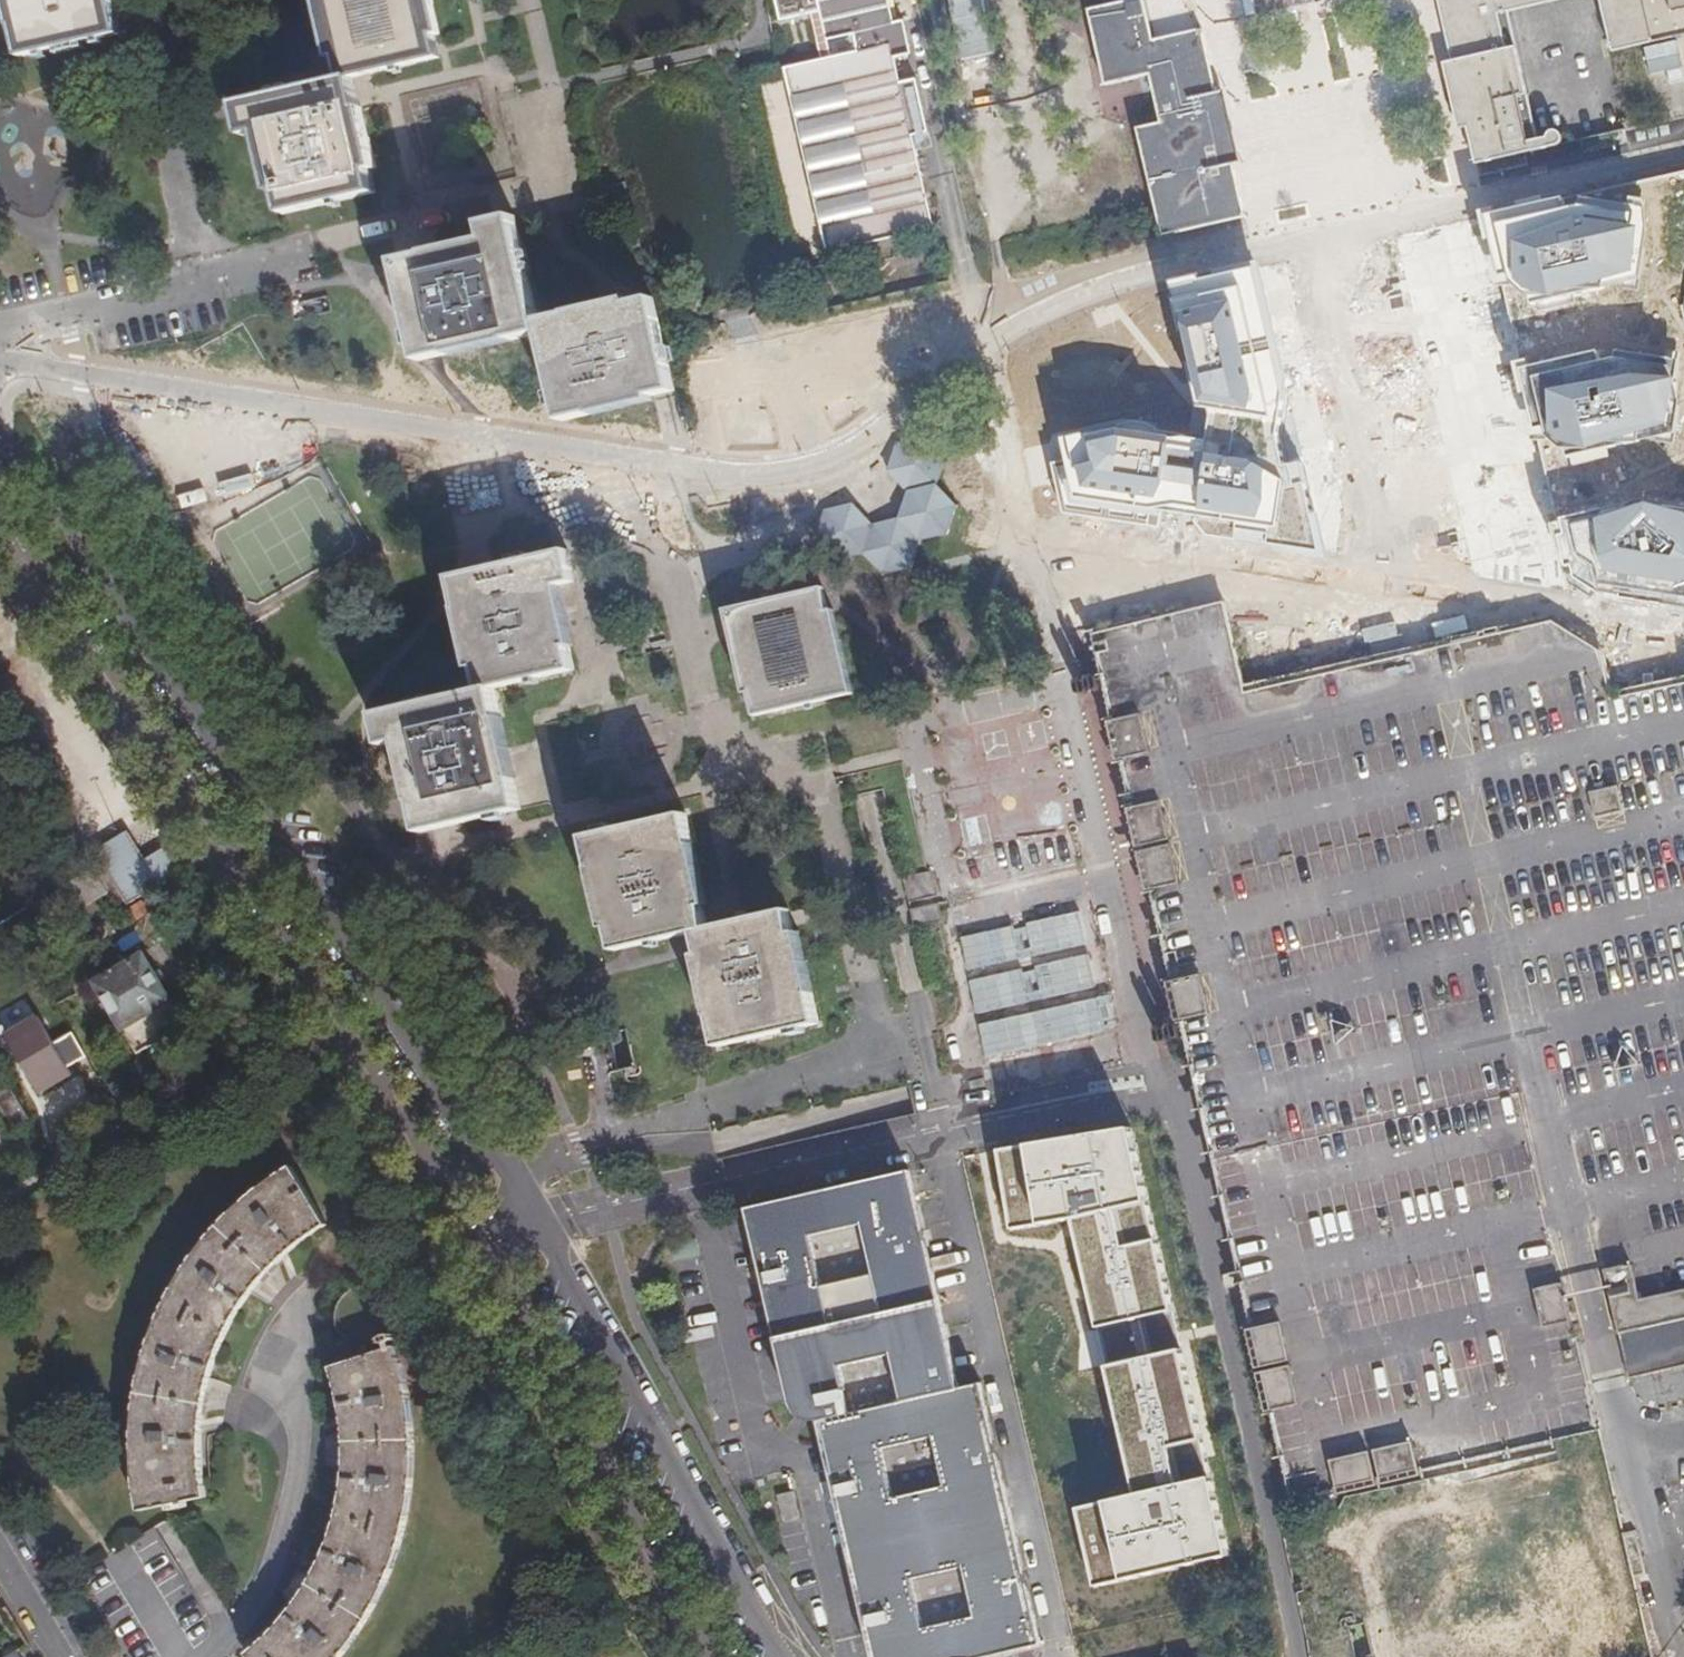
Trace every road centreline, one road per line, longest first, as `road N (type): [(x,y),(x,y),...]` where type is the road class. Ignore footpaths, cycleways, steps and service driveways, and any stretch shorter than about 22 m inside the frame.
road 1 (residential): [(1683,153),(1108,286),(992,341),(844,458),(805,471),(752,477),(0,359)]
road 2 (tertiary): [(0,524),(347,1042),(707,1656)]
road 3 (residential): [(537,1226),(605,1216),(701,1183),(1165,1096),(1177,1105),(1289,1656)]
road 4 (residential): [(537,1226),(265,812),(50,507),(0,420)]
road 5 (unknown): [(844,458),(1683,614)]
road 6 (unknown): [(992,341),(1106,868),(1165,1096)]
road 7 (residential): [(786,1656),(746,1611),(537,1226)]

